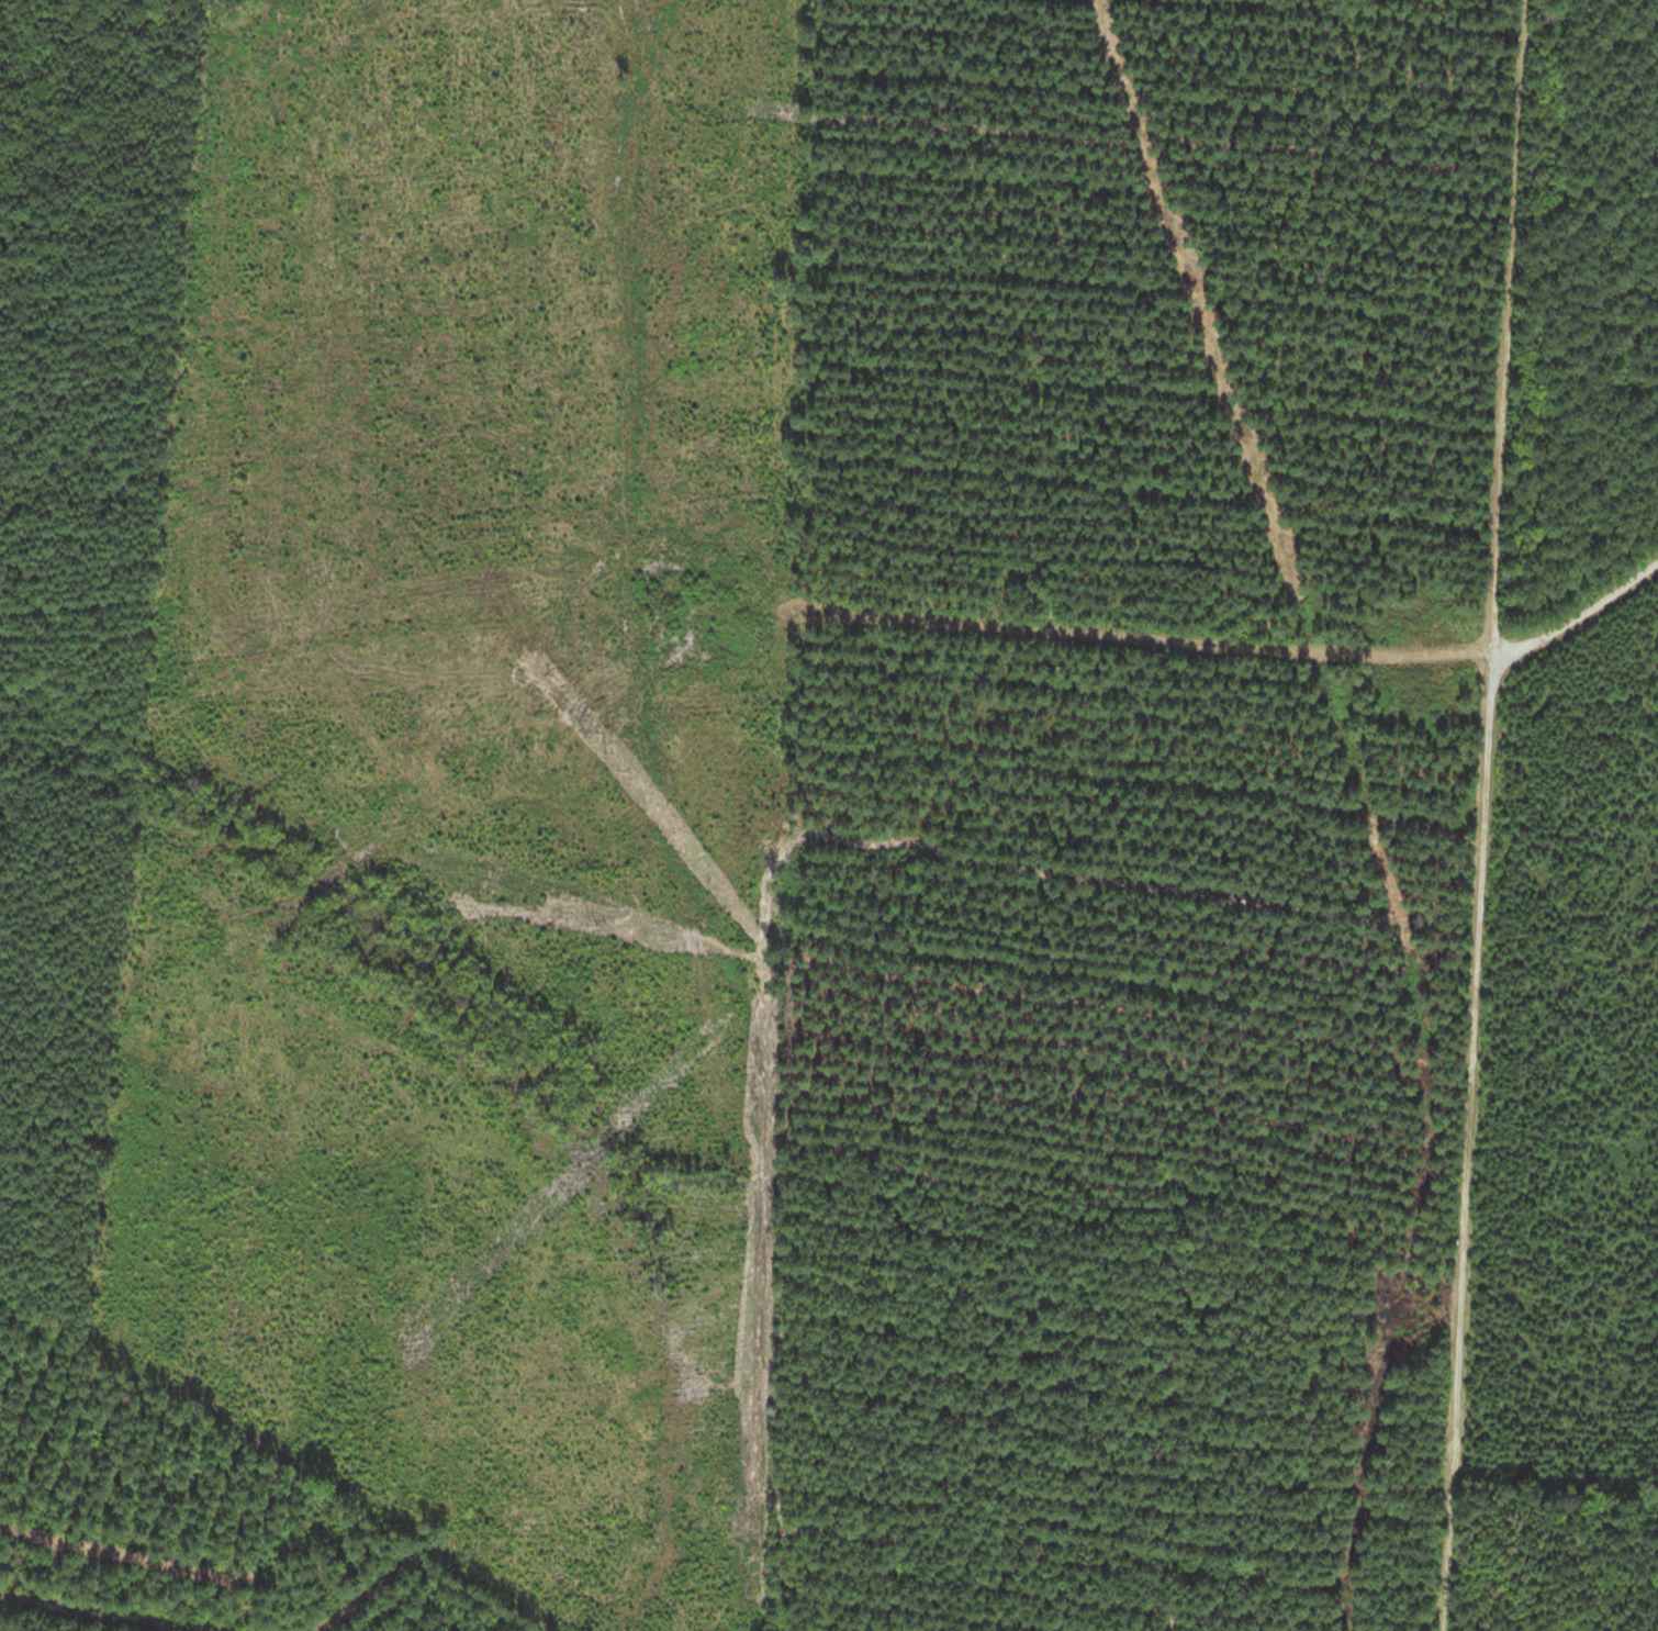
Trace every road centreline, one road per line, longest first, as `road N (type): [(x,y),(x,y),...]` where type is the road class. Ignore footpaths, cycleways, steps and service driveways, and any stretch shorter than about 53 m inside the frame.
road 1 (residential): [(1657,572),(1537,646),(1499,658),(1445,1630)]

